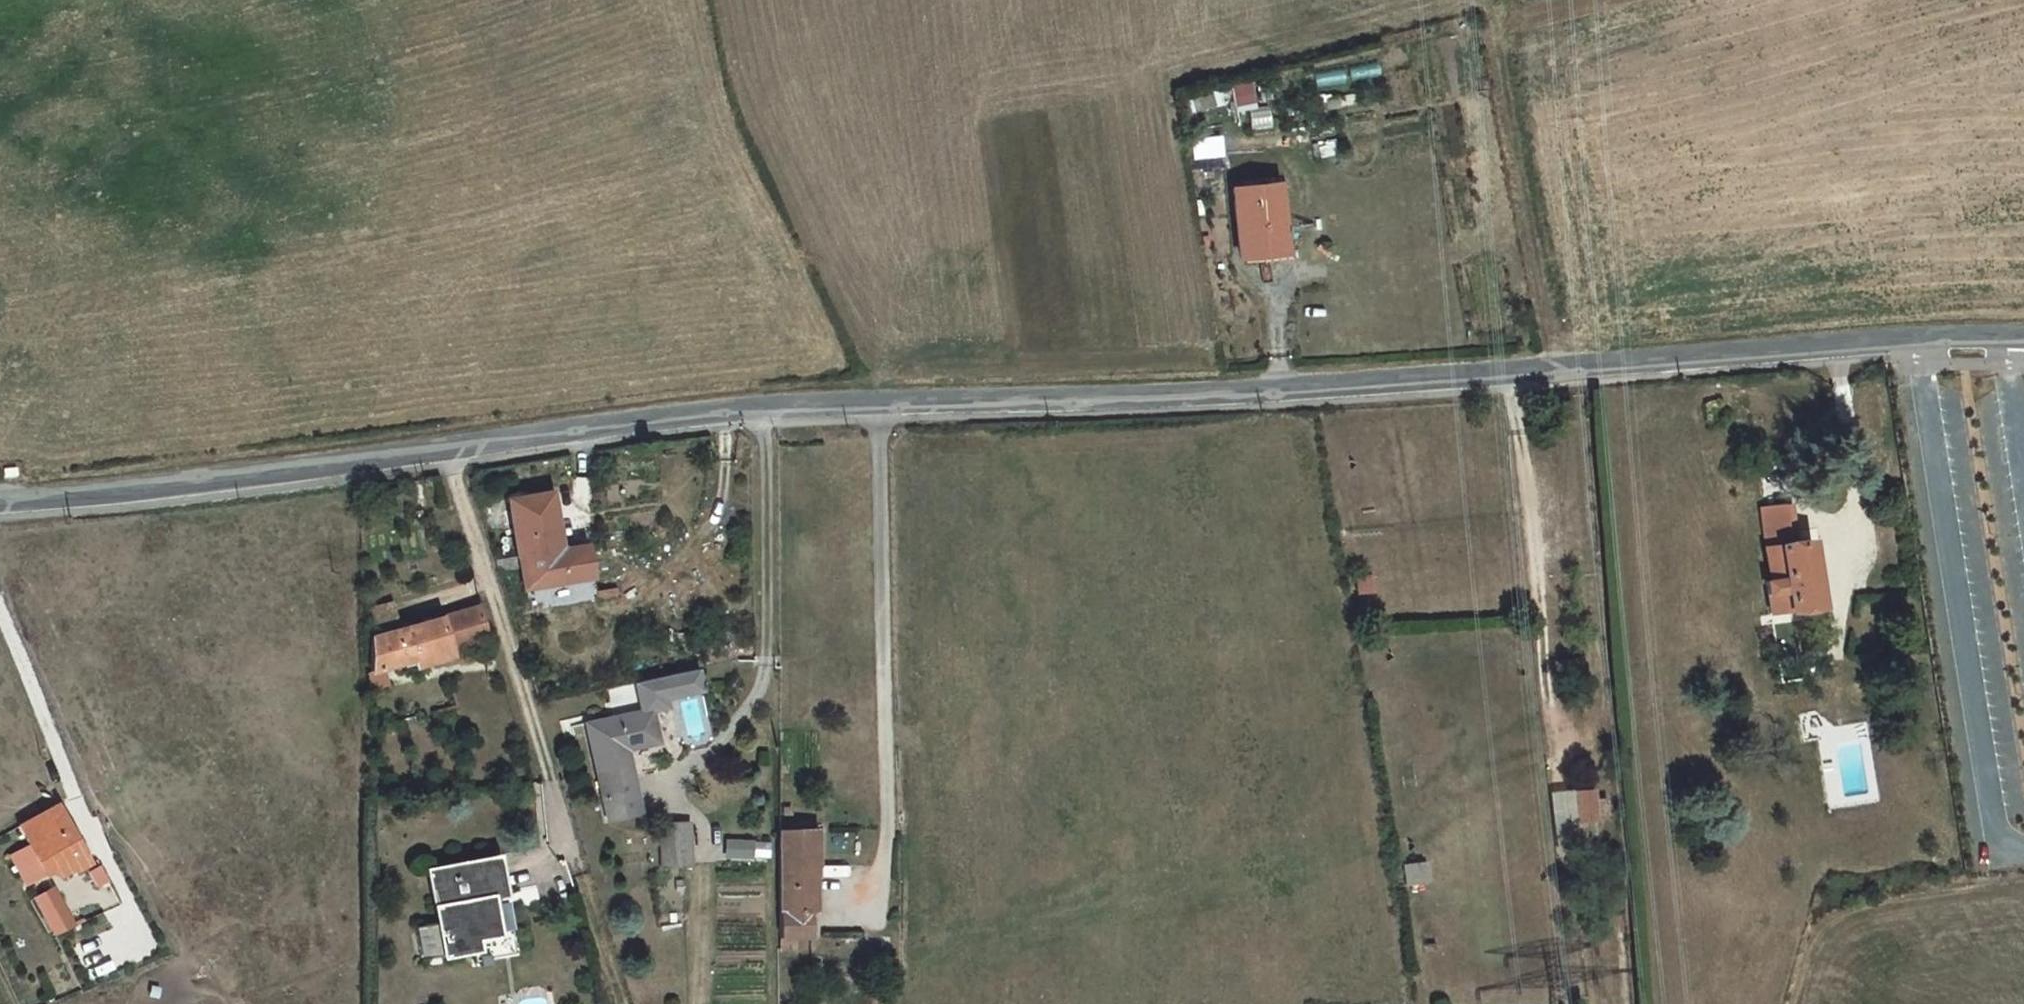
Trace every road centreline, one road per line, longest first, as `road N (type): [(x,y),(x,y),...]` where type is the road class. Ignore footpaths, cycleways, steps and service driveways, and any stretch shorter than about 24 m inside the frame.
road 1 (unclassified): [(0,501),(766,412),(1268,391),(1917,337),(2023,342)]

